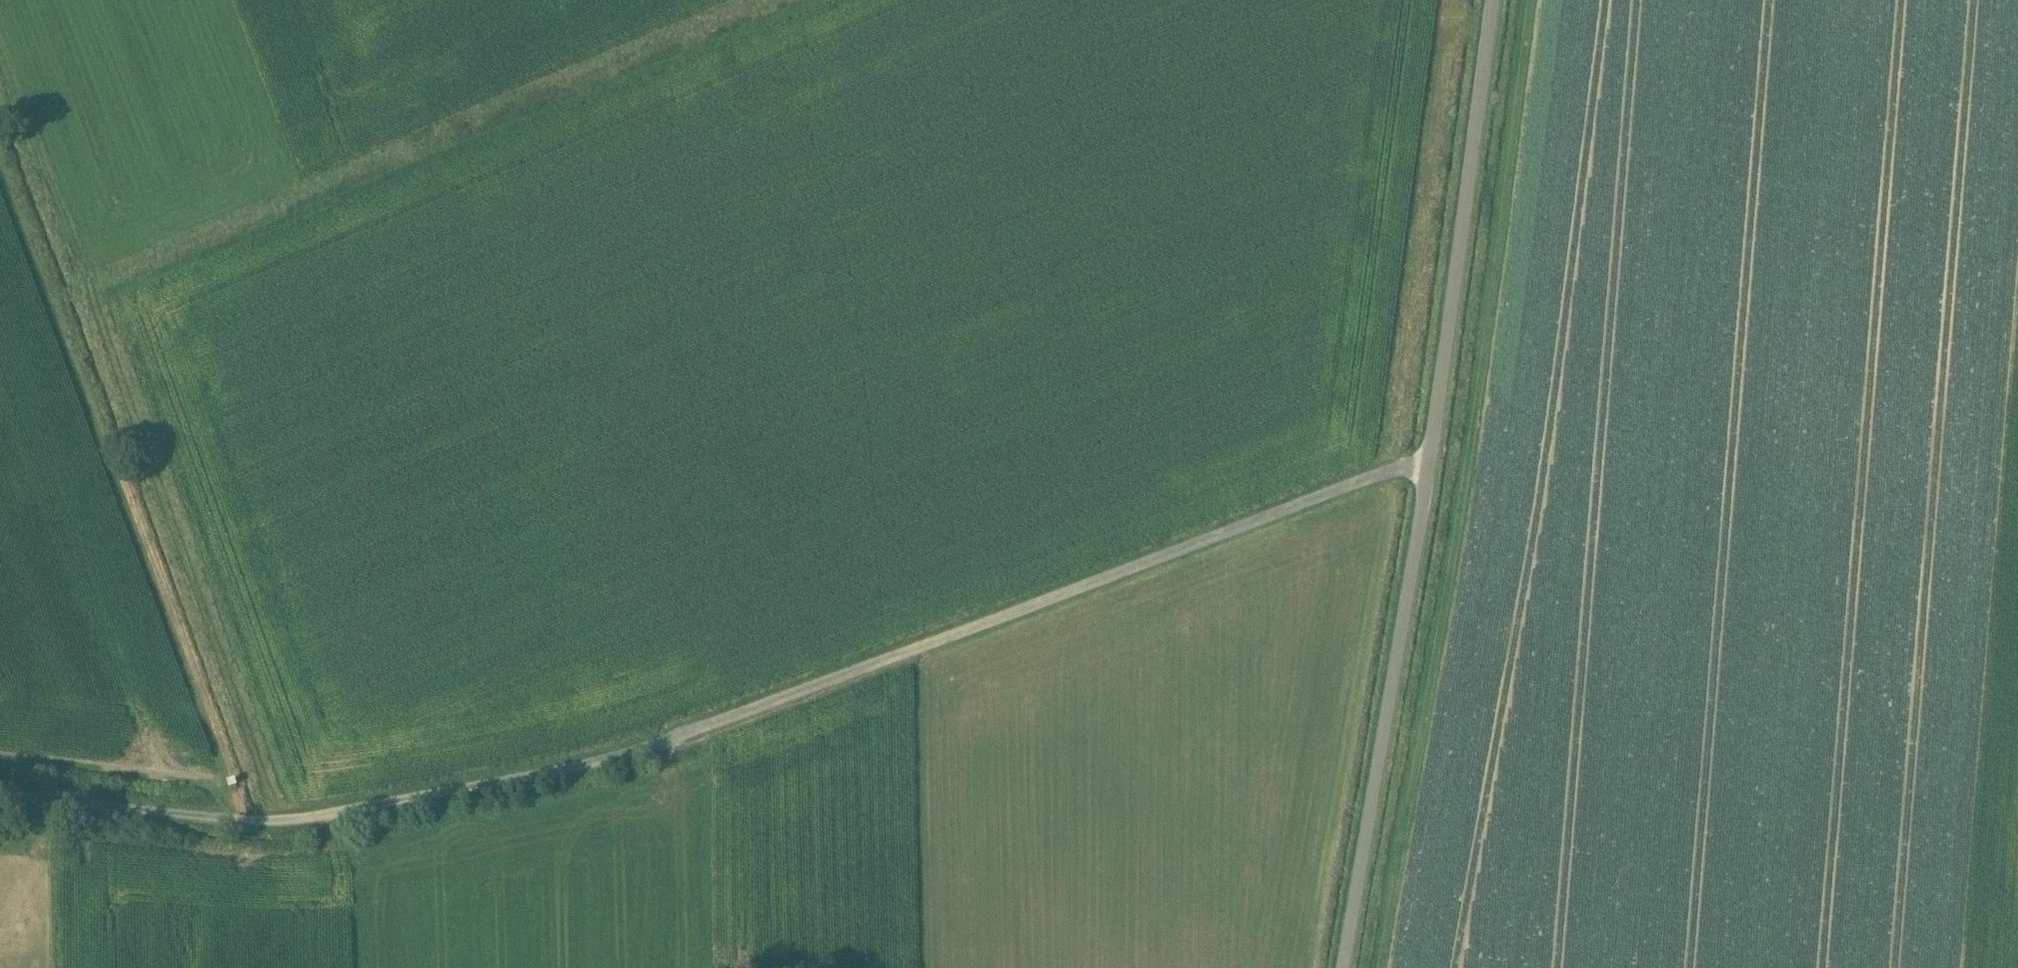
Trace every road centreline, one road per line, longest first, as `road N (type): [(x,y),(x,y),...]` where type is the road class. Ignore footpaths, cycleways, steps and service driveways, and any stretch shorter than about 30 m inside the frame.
road 1 (unclassified): [(1342,967),(1434,455),(1494,0)]
road 2 (track): [(765,0),(83,288)]

